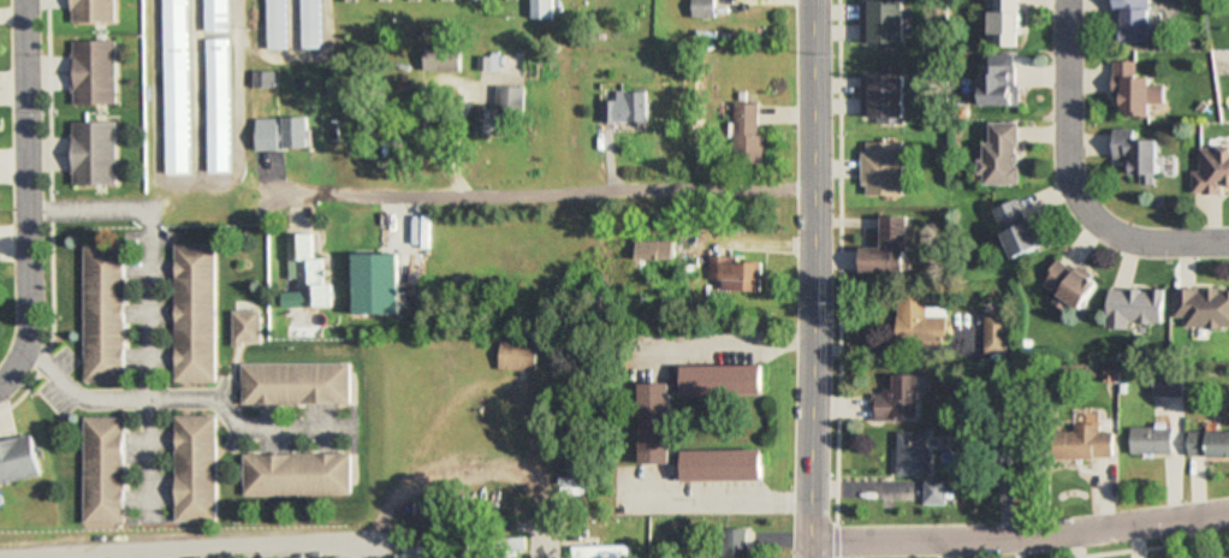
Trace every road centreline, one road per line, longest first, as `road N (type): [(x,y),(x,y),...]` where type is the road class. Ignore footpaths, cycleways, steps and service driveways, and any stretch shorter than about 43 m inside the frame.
road 1 (tertiary): [(809,557),(810,0)]
road 2 (residential): [(812,189),(279,192)]
road 3 (residential): [(1228,516),(1009,540),(808,544)]
road 4 (residential): [(23,0),(29,333),(0,387)]
road 5 (residential): [(1064,0),(1064,155),(1085,213),(1139,242),(1228,241)]
road 6 (residential): [(368,545),(147,547),(32,557)]

